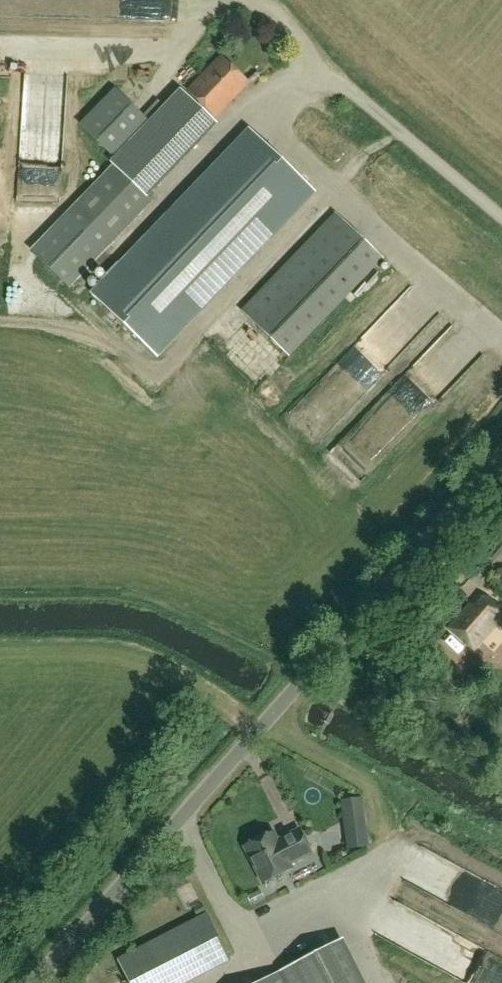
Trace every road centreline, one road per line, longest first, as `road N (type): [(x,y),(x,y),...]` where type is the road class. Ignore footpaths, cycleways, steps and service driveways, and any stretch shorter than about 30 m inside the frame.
road 1 (unclassified): [(30,982),(501,459)]
road 2 (track): [(263,953),(341,933),(369,982)]

